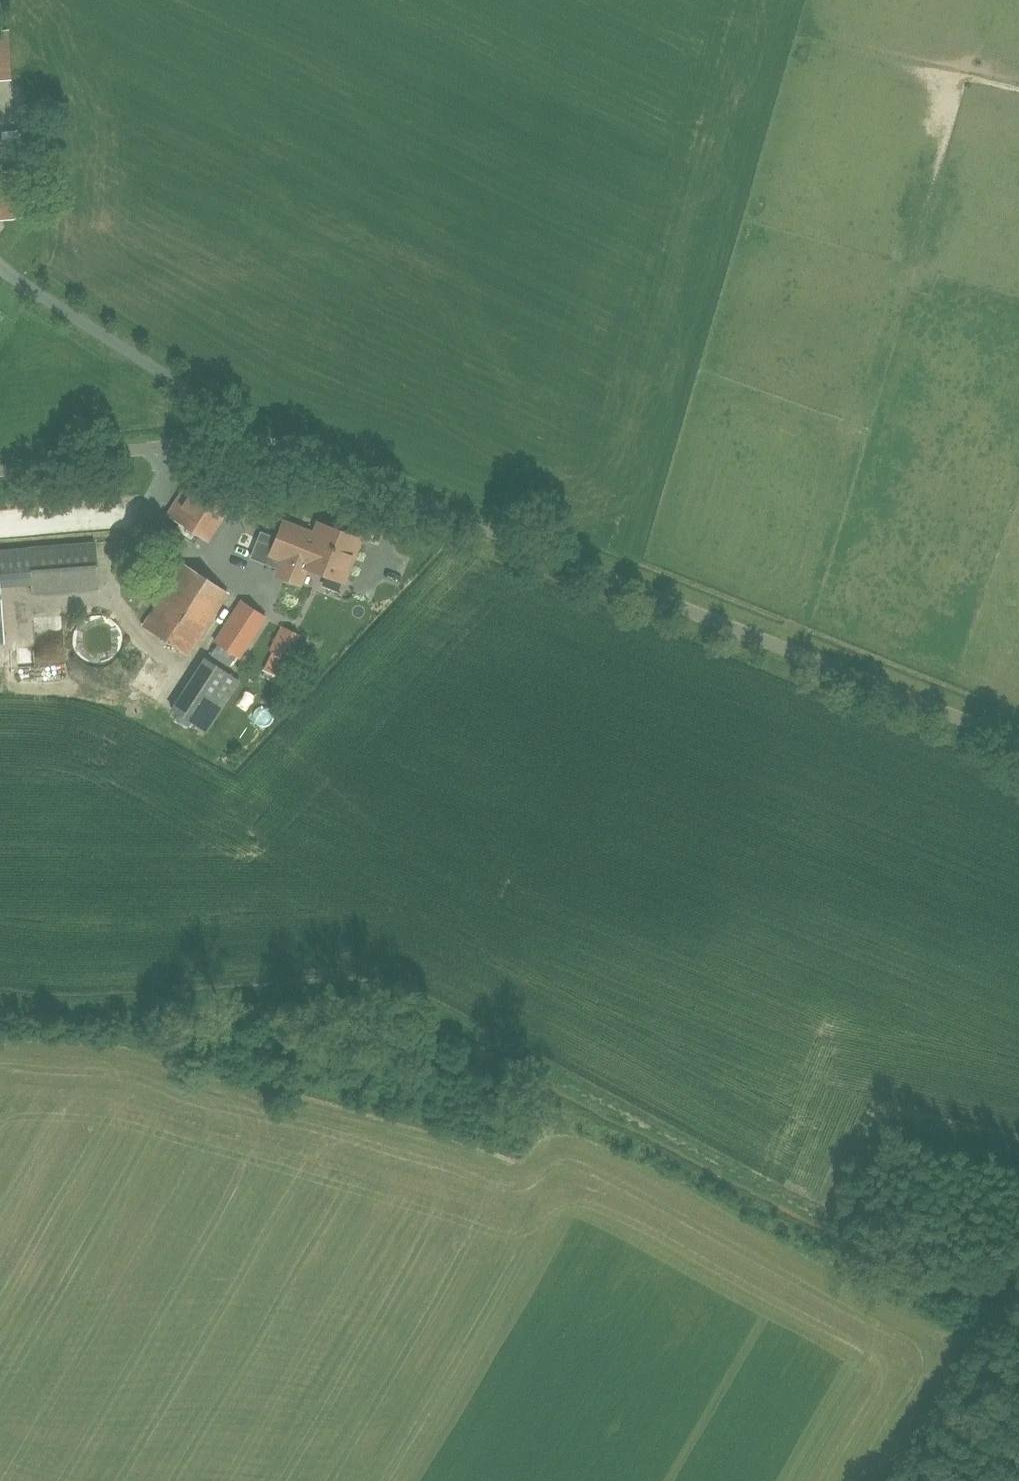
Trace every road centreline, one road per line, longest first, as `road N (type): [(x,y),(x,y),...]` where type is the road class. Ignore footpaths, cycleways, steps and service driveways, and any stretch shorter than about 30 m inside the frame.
road 1 (unclassified): [(1018,742),(255,442),(140,446),(0,471)]

